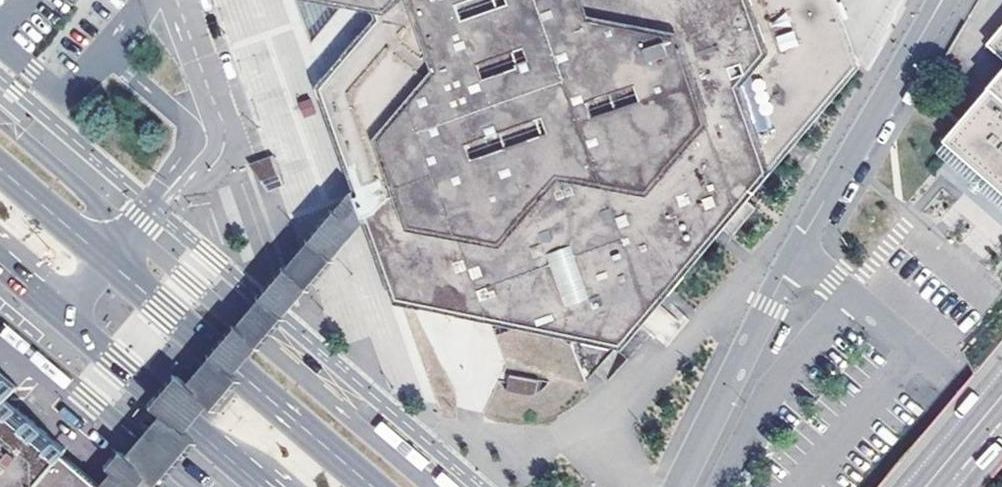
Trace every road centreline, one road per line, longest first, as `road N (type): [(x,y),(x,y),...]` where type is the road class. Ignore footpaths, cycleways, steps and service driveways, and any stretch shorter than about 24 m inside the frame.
road 1 (secondary): [(373,486),(0,168)]
road 2 (secondary): [(0,250),(279,486)]
road 3 (residential): [(939,0),(798,247)]
road 4 (residential): [(1001,421),(798,247)]
road 5 (residential): [(798,247),(679,486)]
road 6 (residential): [(0,319),(197,486)]
road 7 (residential): [(147,0),(105,53),(190,130),(170,187)]
road 8 (residential): [(170,187),(191,177),(214,140),(165,0)]

